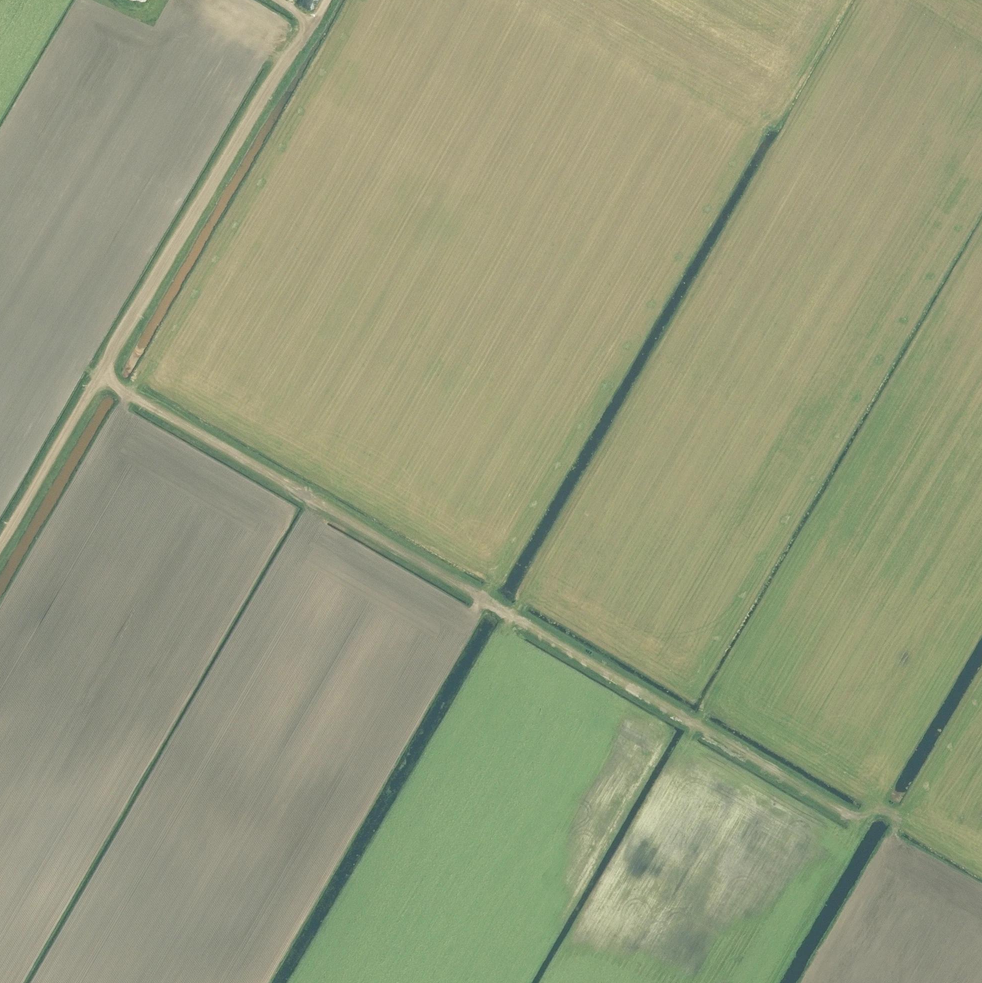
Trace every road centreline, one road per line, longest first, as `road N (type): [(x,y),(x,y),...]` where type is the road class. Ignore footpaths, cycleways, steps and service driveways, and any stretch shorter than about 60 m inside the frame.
road 1 (track): [(101,378),(858,822)]
road 2 (track): [(327,0),(0,551)]

